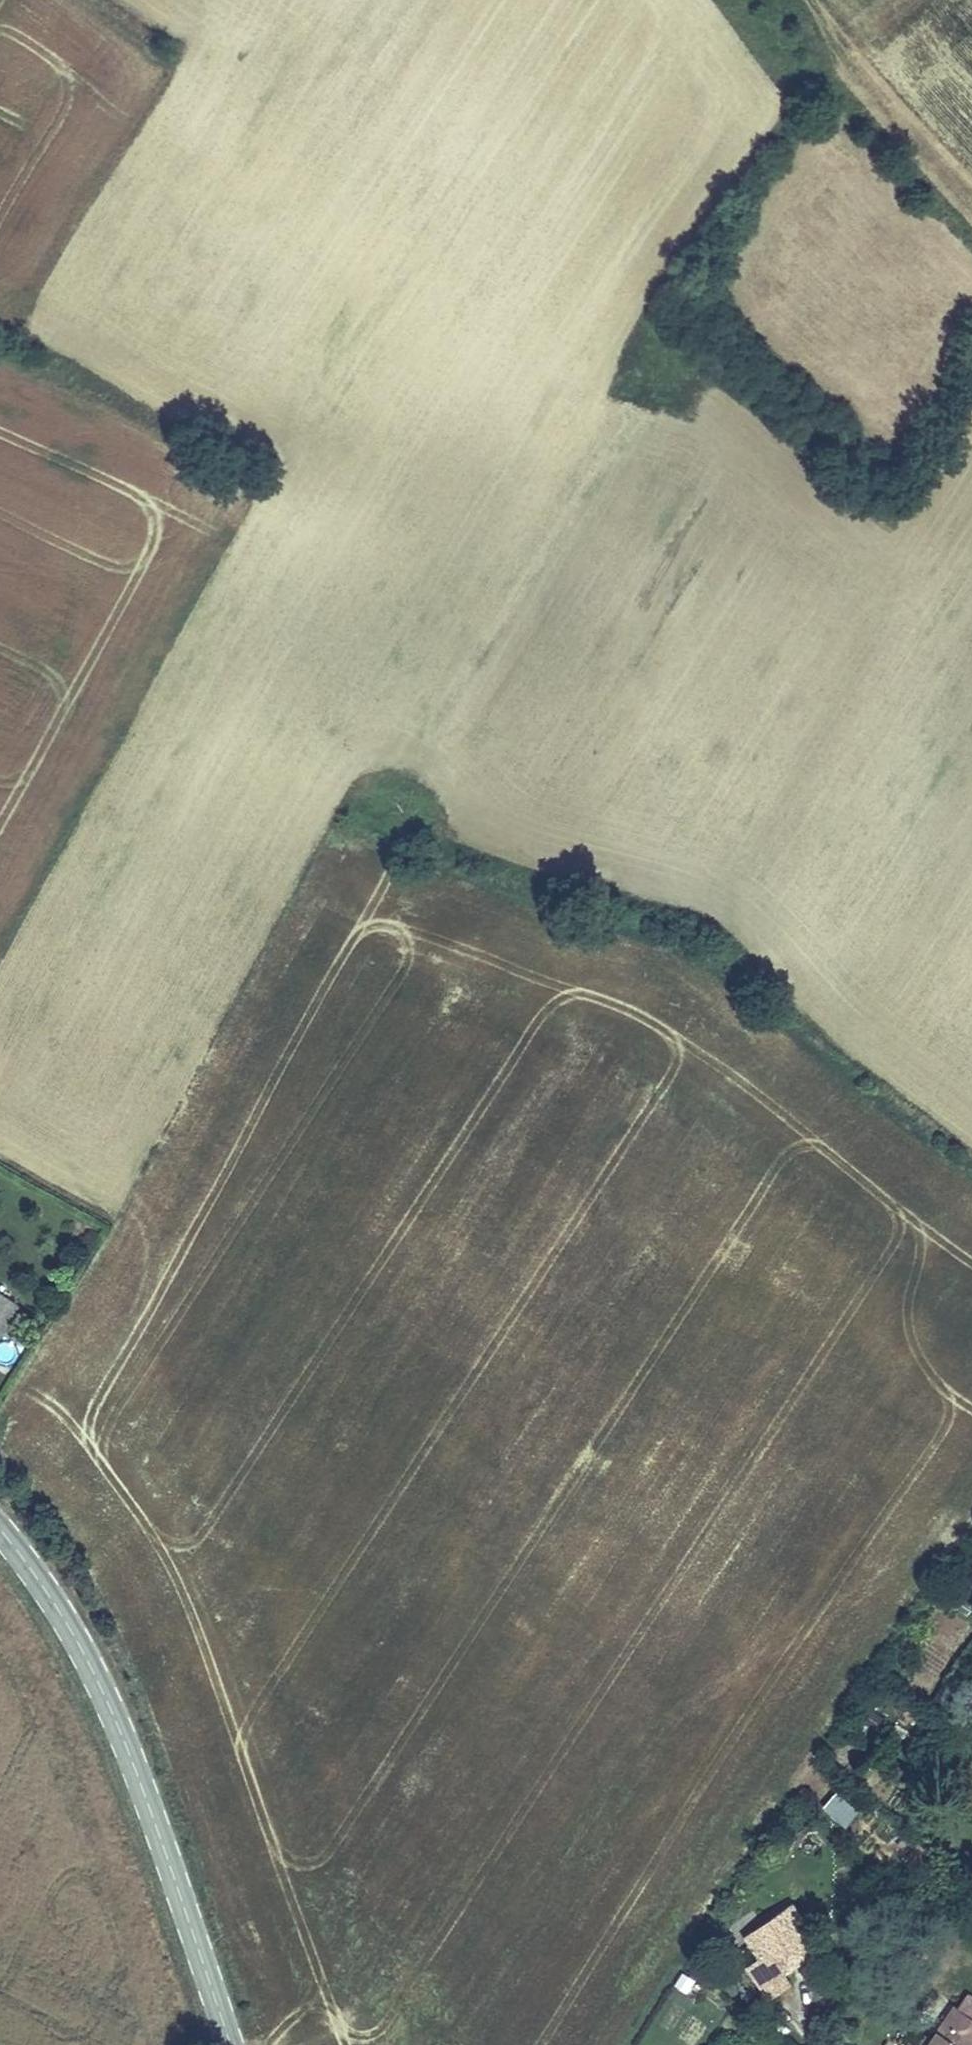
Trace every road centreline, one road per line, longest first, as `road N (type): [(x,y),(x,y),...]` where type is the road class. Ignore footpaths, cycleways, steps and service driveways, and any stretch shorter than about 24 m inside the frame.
road 1 (tertiary): [(230,2044),(107,1703),(32,1568),(0,1531)]

